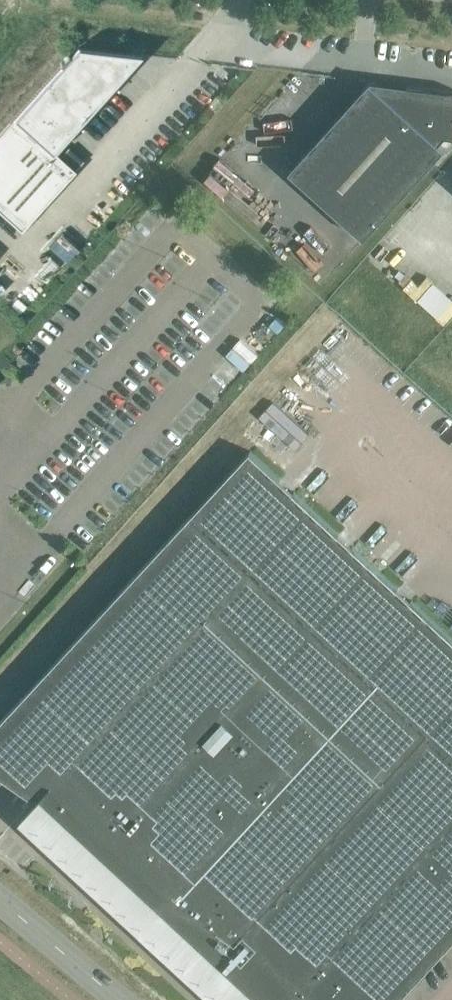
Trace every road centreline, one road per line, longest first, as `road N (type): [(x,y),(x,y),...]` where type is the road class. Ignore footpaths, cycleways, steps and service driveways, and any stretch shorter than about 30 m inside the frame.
road 1 (tertiary): [(116,999),(0,902)]

